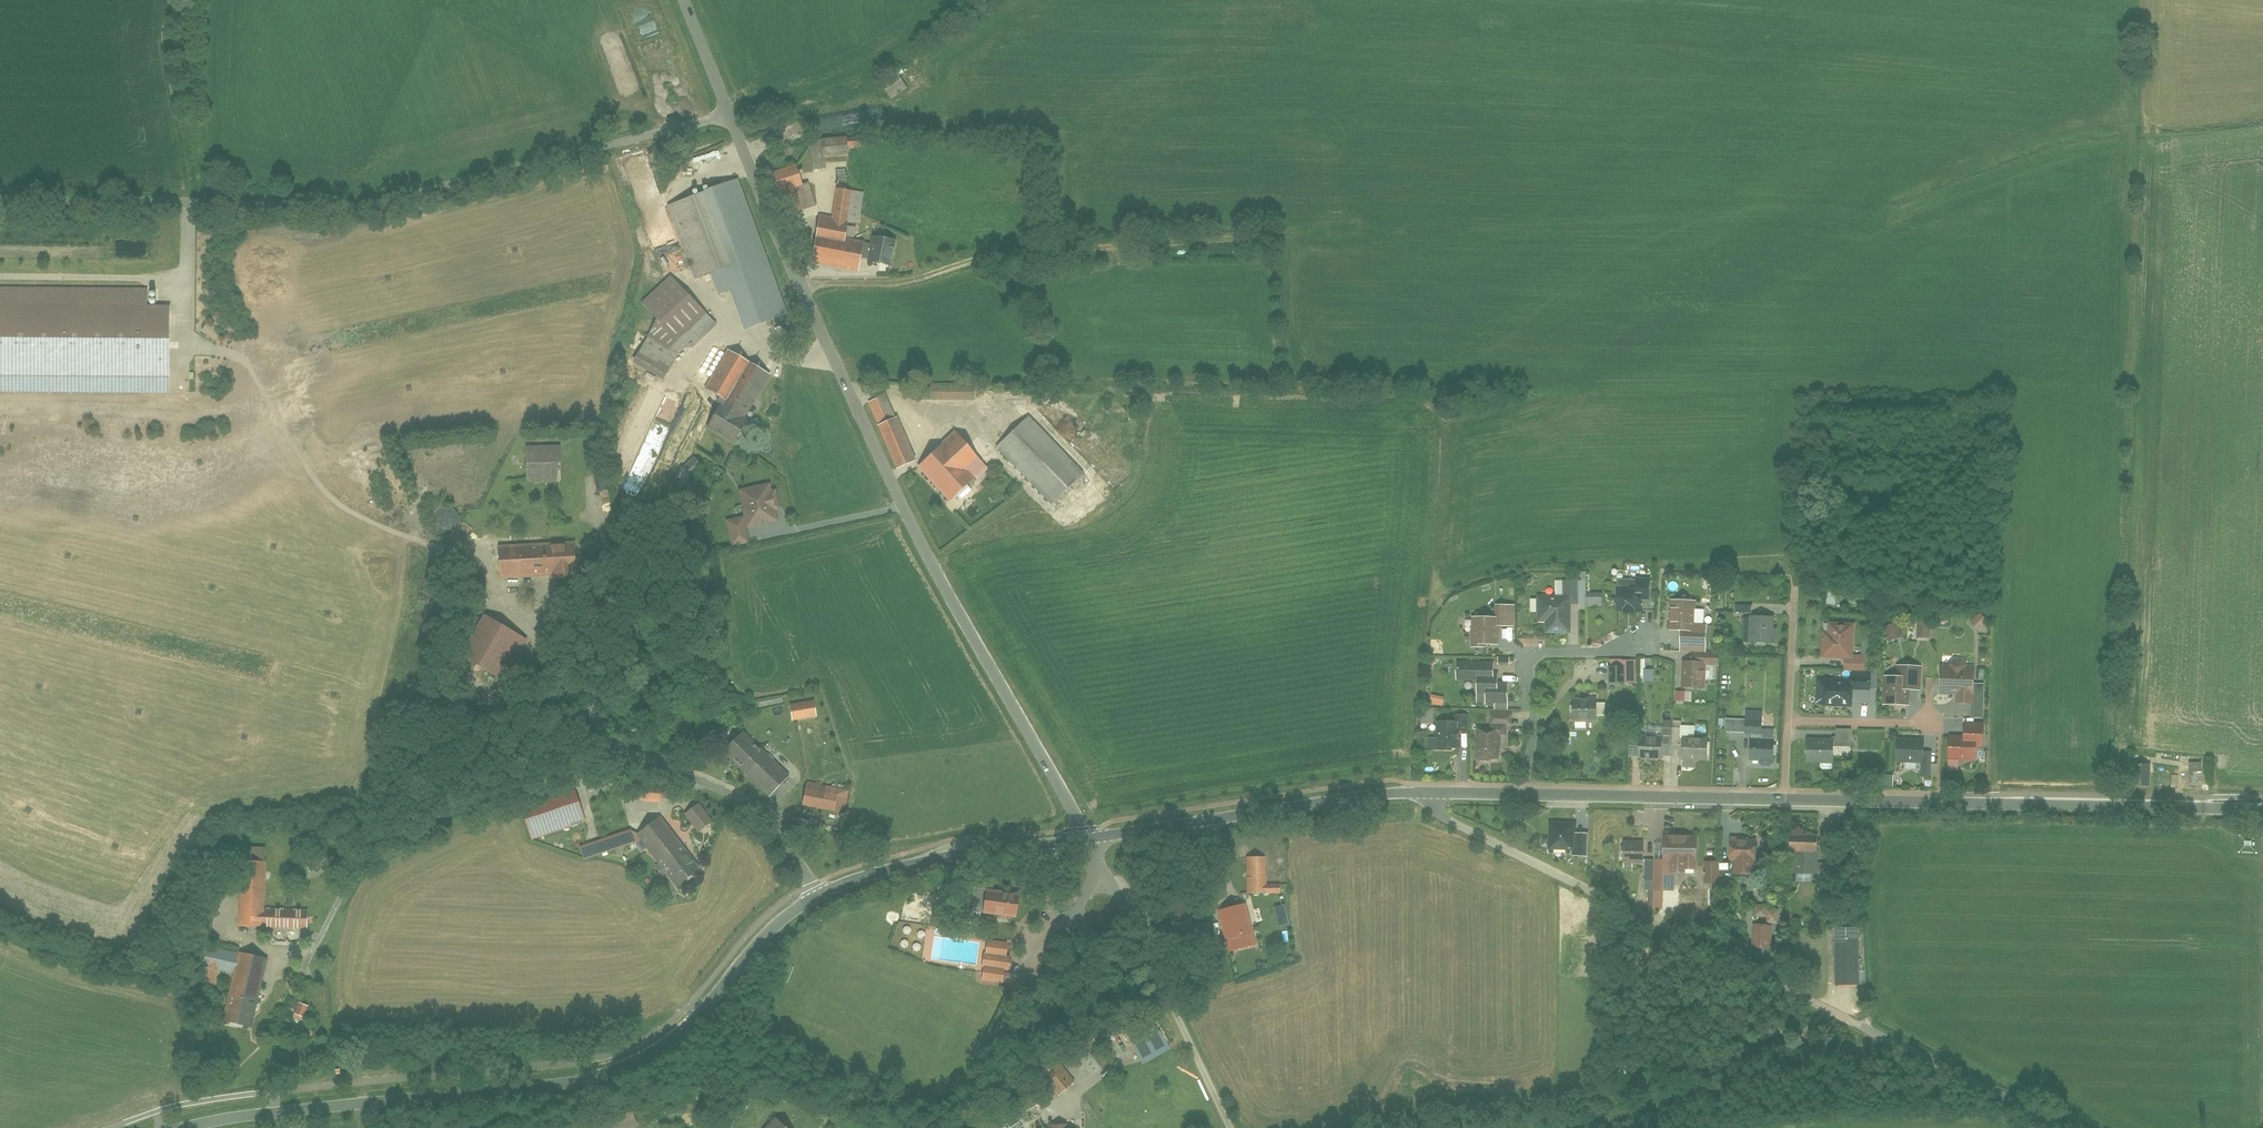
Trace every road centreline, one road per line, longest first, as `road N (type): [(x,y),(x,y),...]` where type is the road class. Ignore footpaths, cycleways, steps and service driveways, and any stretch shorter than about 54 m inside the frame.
road 1 (residential): [(1091,840),(926,553),(823,339),(728,114)]
road 2 (unclassified): [(0,197),(329,205),(398,197),(728,114)]
road 3 (residential): [(2071,1127),(1455,823),(1421,795)]
road 4 (tertiary): [(818,896),(766,936),(680,1037),(595,1080),(193,1127)]
road 5 (tertiary): [(2262,810),(1786,800)]
road 6 (residential): [(612,753),(421,825),(372,854),(300,967)]
road 7 (tertiary): [(1421,795),(1091,840)]
road 8 (residential): [(952,1127),(1024,969),(1043,938),(1078,910),(1100,872),(1099,855)]
road 9 (residential): [(1099,855),(1233,1127)]
road 10 (tertiary): [(1091,840),(963,854),(818,896)]
road 11 (residential): [(818,896),(788,845),(750,805),(612,753)]
road 12 (tertiary): [(1786,800),(1529,794)]
road 13 (residential): [(1529,794),(1531,658),(1604,653),(1646,639)]
road 14 (residential): [(1786,718),(1924,719)]
road 15 (residential): [(1786,718),(1796,584)]
road 16 (residential): [(728,114),(682,0)]
road 17 (residential): [(612,753),(557,645)]

